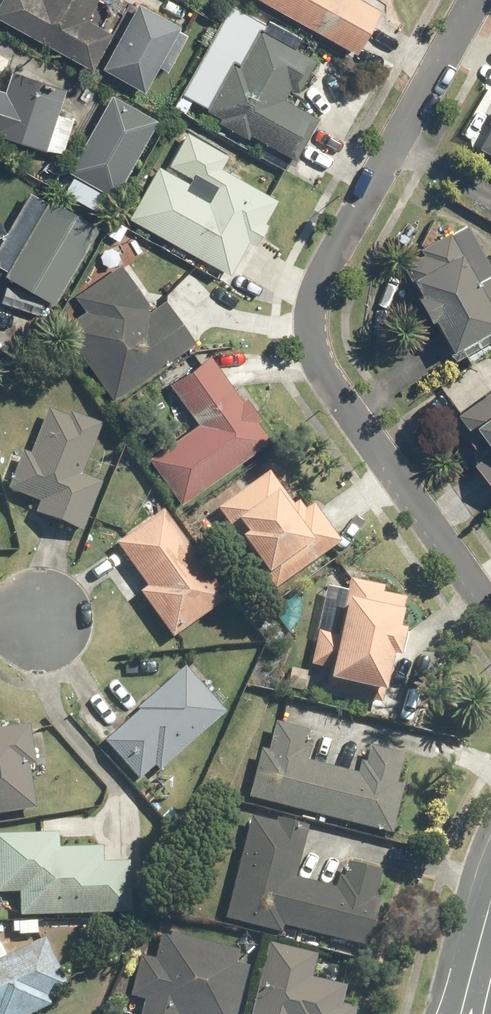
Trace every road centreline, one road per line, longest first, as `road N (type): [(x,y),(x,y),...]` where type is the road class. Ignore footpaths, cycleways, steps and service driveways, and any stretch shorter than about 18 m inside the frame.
road 1 (residential): [(490,602),(343,404),(321,370),(312,334),(332,257),(478,0)]
road 2 (residential): [(459,1013),(490,891)]

